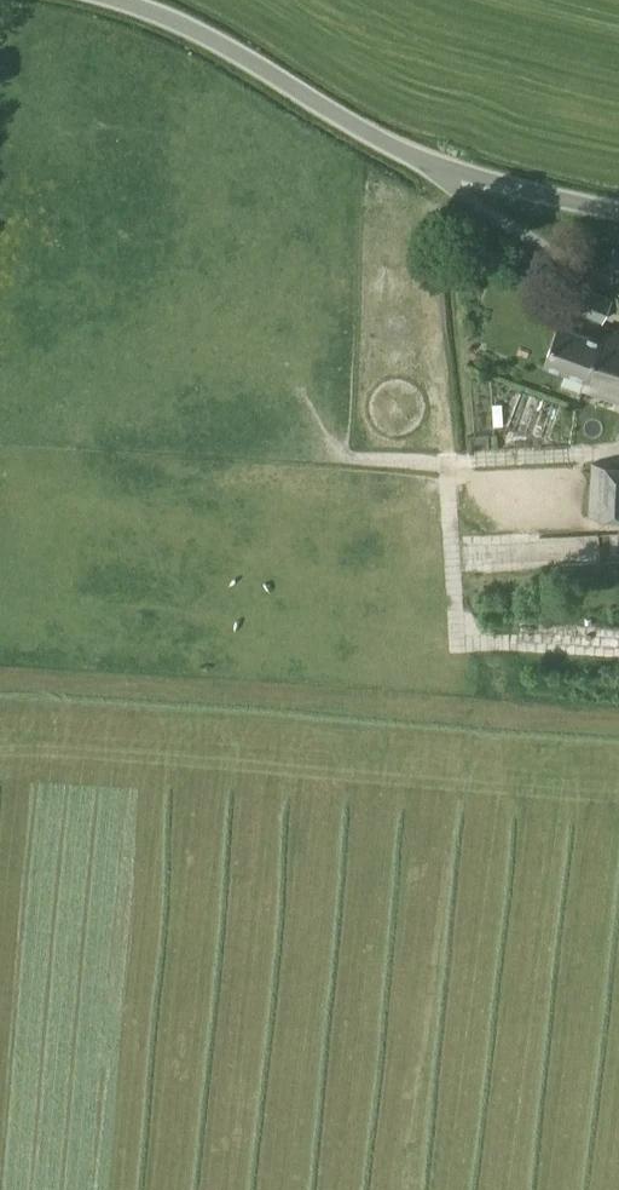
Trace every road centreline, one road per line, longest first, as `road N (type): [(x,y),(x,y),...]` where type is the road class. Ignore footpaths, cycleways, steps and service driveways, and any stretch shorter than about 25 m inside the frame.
road 1 (unclassified): [(618,201),(431,165),(201,35),(117,0)]

